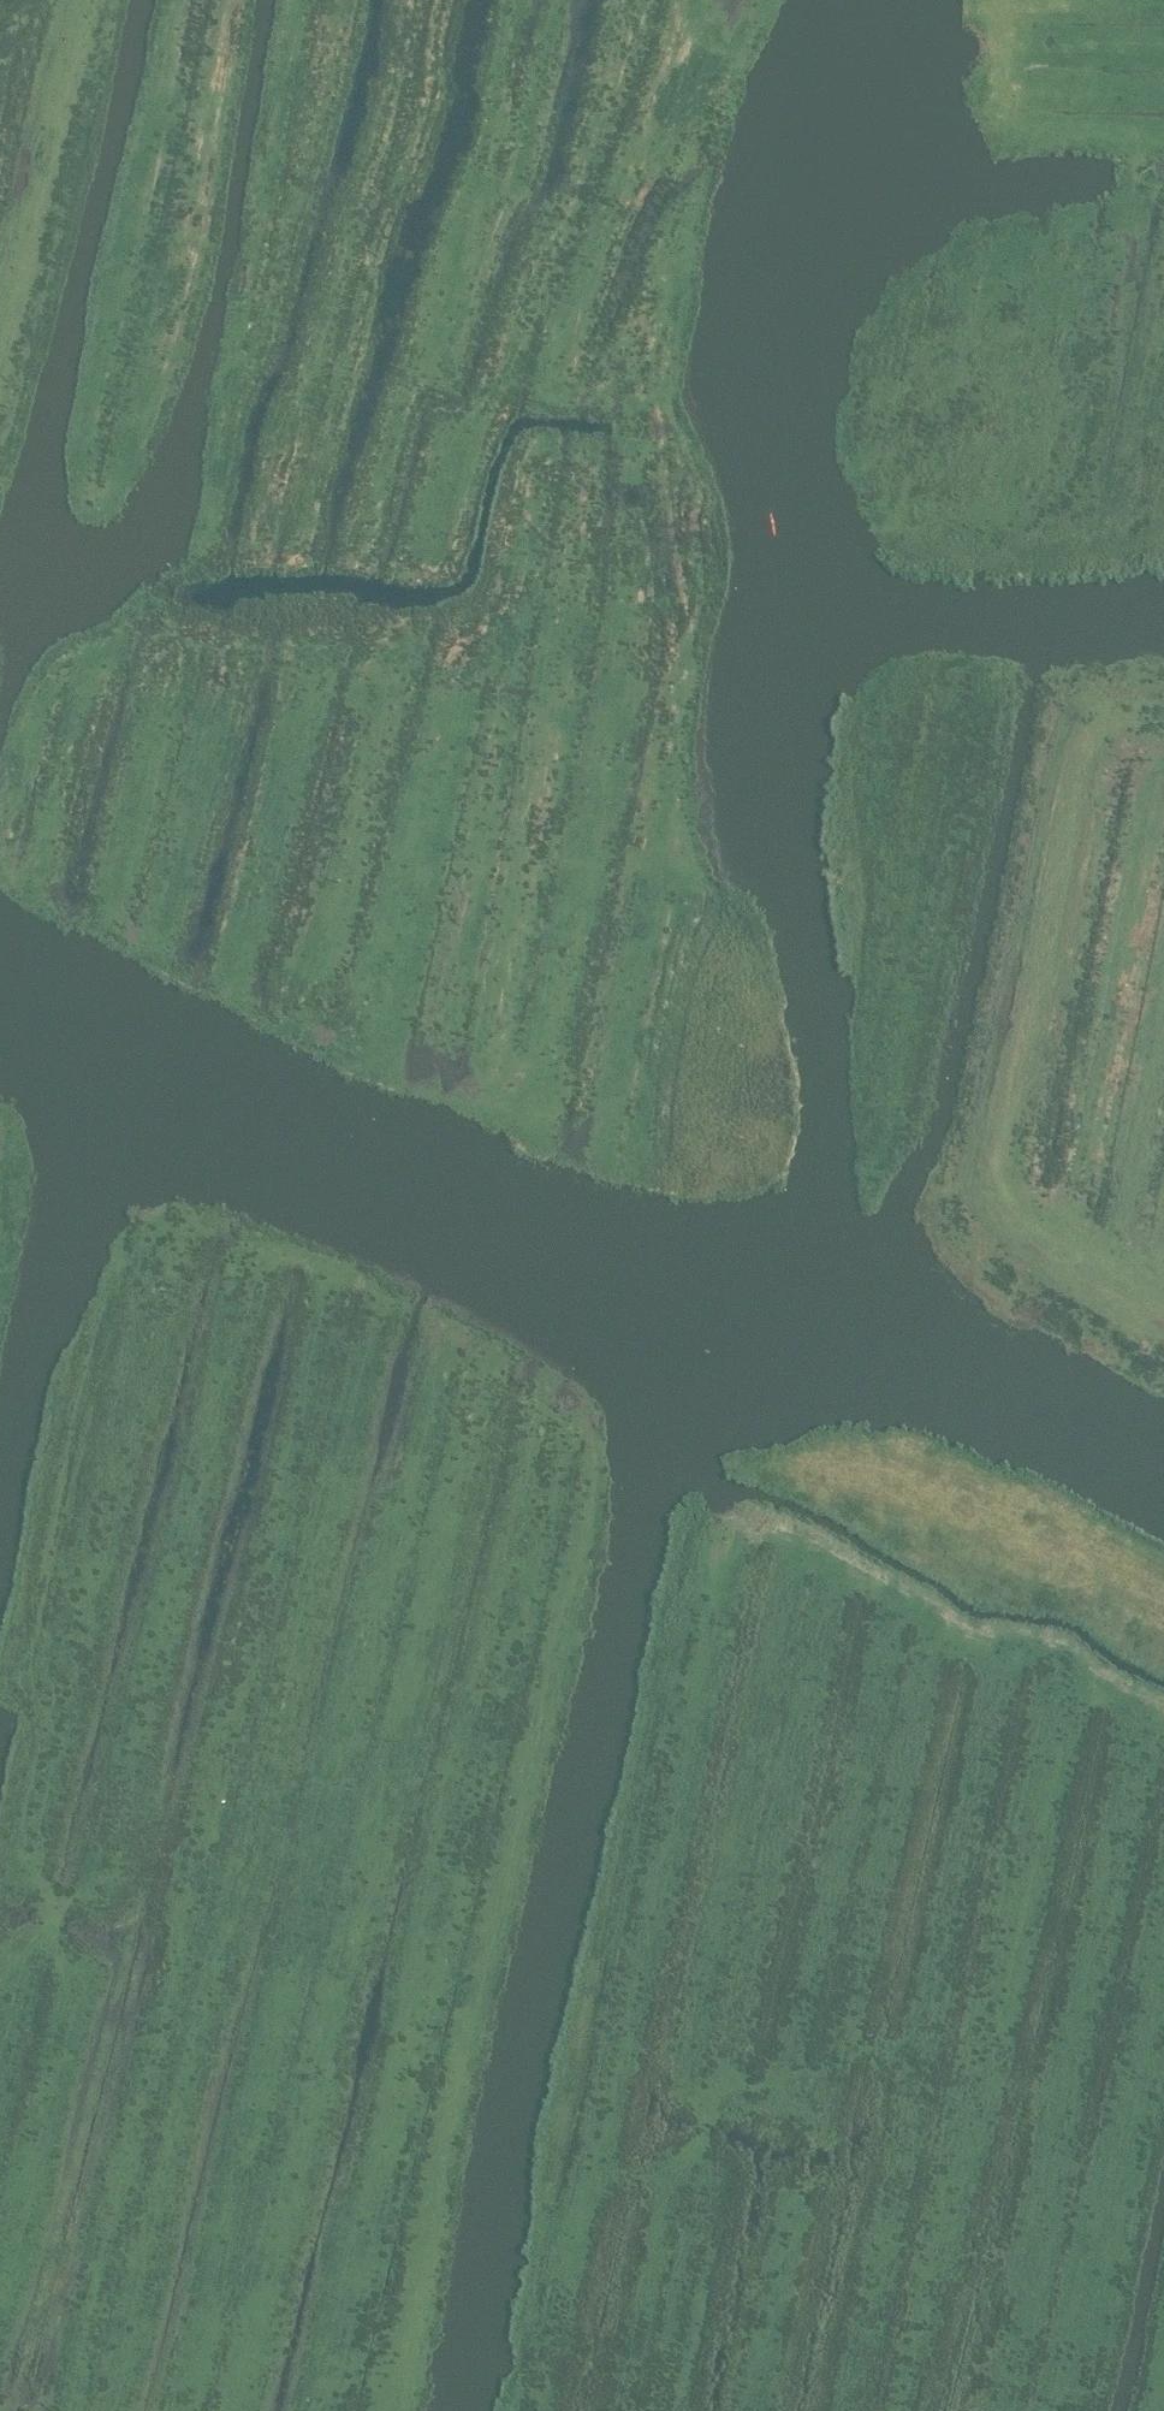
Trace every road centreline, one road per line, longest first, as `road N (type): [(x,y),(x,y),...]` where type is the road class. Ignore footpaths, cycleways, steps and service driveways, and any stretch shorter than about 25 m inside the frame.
road 1 (track): [(998,124),(997,0)]

